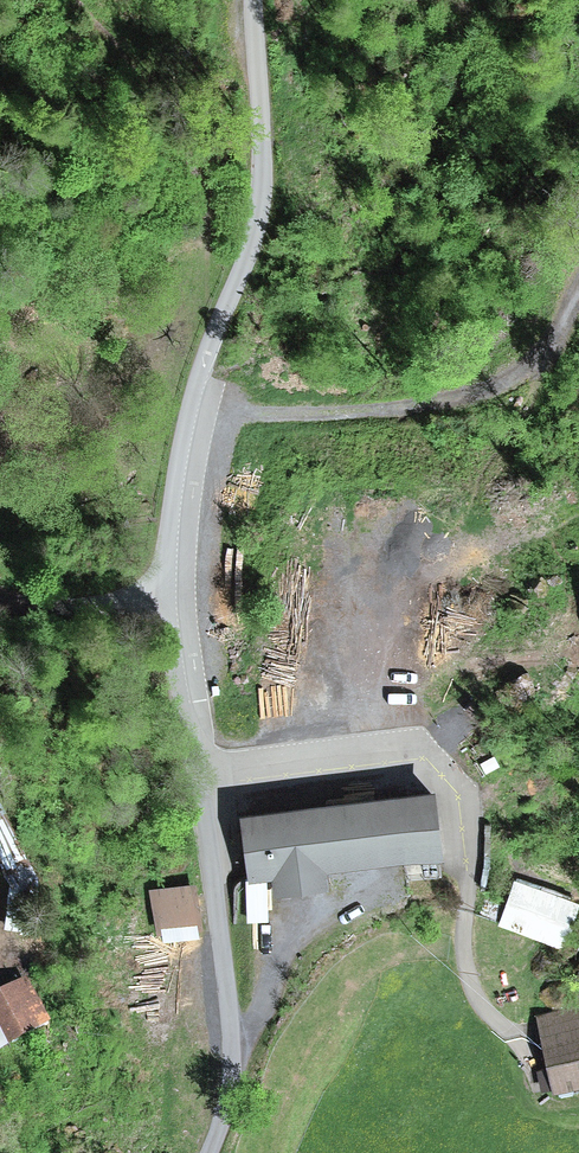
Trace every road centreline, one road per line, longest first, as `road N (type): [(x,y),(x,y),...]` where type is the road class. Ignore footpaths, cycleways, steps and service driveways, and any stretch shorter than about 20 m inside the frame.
road 1 (unclassified): [(256,0),(262,205),(191,396),(177,452),(163,599),(202,786),(229,1014),(228,1099),(209,1152)]
road 2 (track): [(537,356),(365,408),(269,411),(191,396)]
road 3 (track): [(163,599),(63,608),(0,599)]

